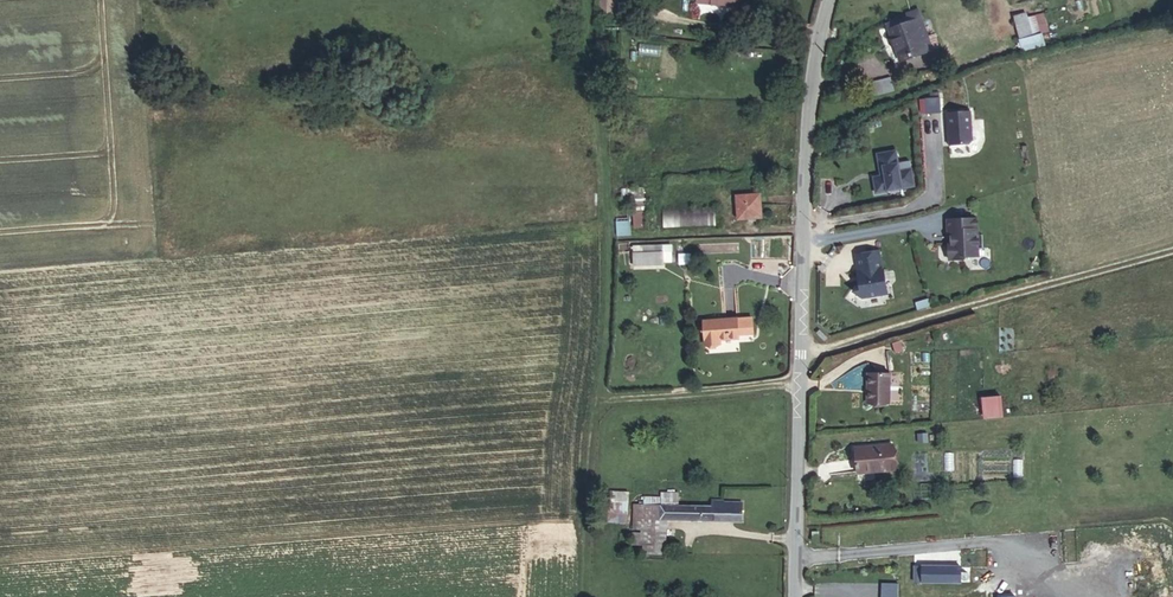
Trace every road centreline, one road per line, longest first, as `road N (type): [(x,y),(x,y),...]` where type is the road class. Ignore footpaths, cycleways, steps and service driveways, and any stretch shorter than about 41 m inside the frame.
road 1 (unclassified): [(794,596),(806,138),(828,0)]
road 2 (track): [(1172,250),(800,353)]
road 3 (track): [(598,398),(799,380)]

